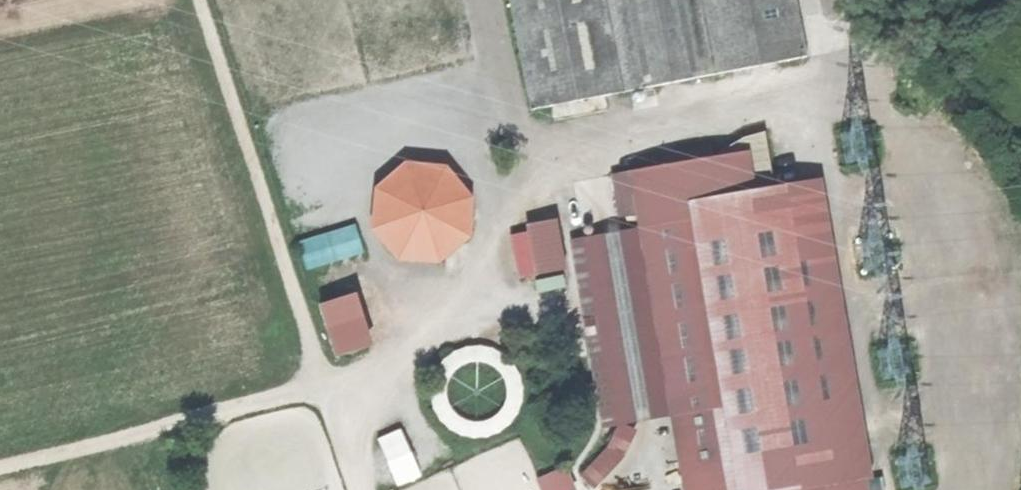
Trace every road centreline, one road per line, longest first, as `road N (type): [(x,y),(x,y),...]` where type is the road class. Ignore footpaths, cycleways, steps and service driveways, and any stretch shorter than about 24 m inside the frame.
road 1 (track): [(192,0),(355,489)]
road 2 (track): [(0,468),(320,395)]

